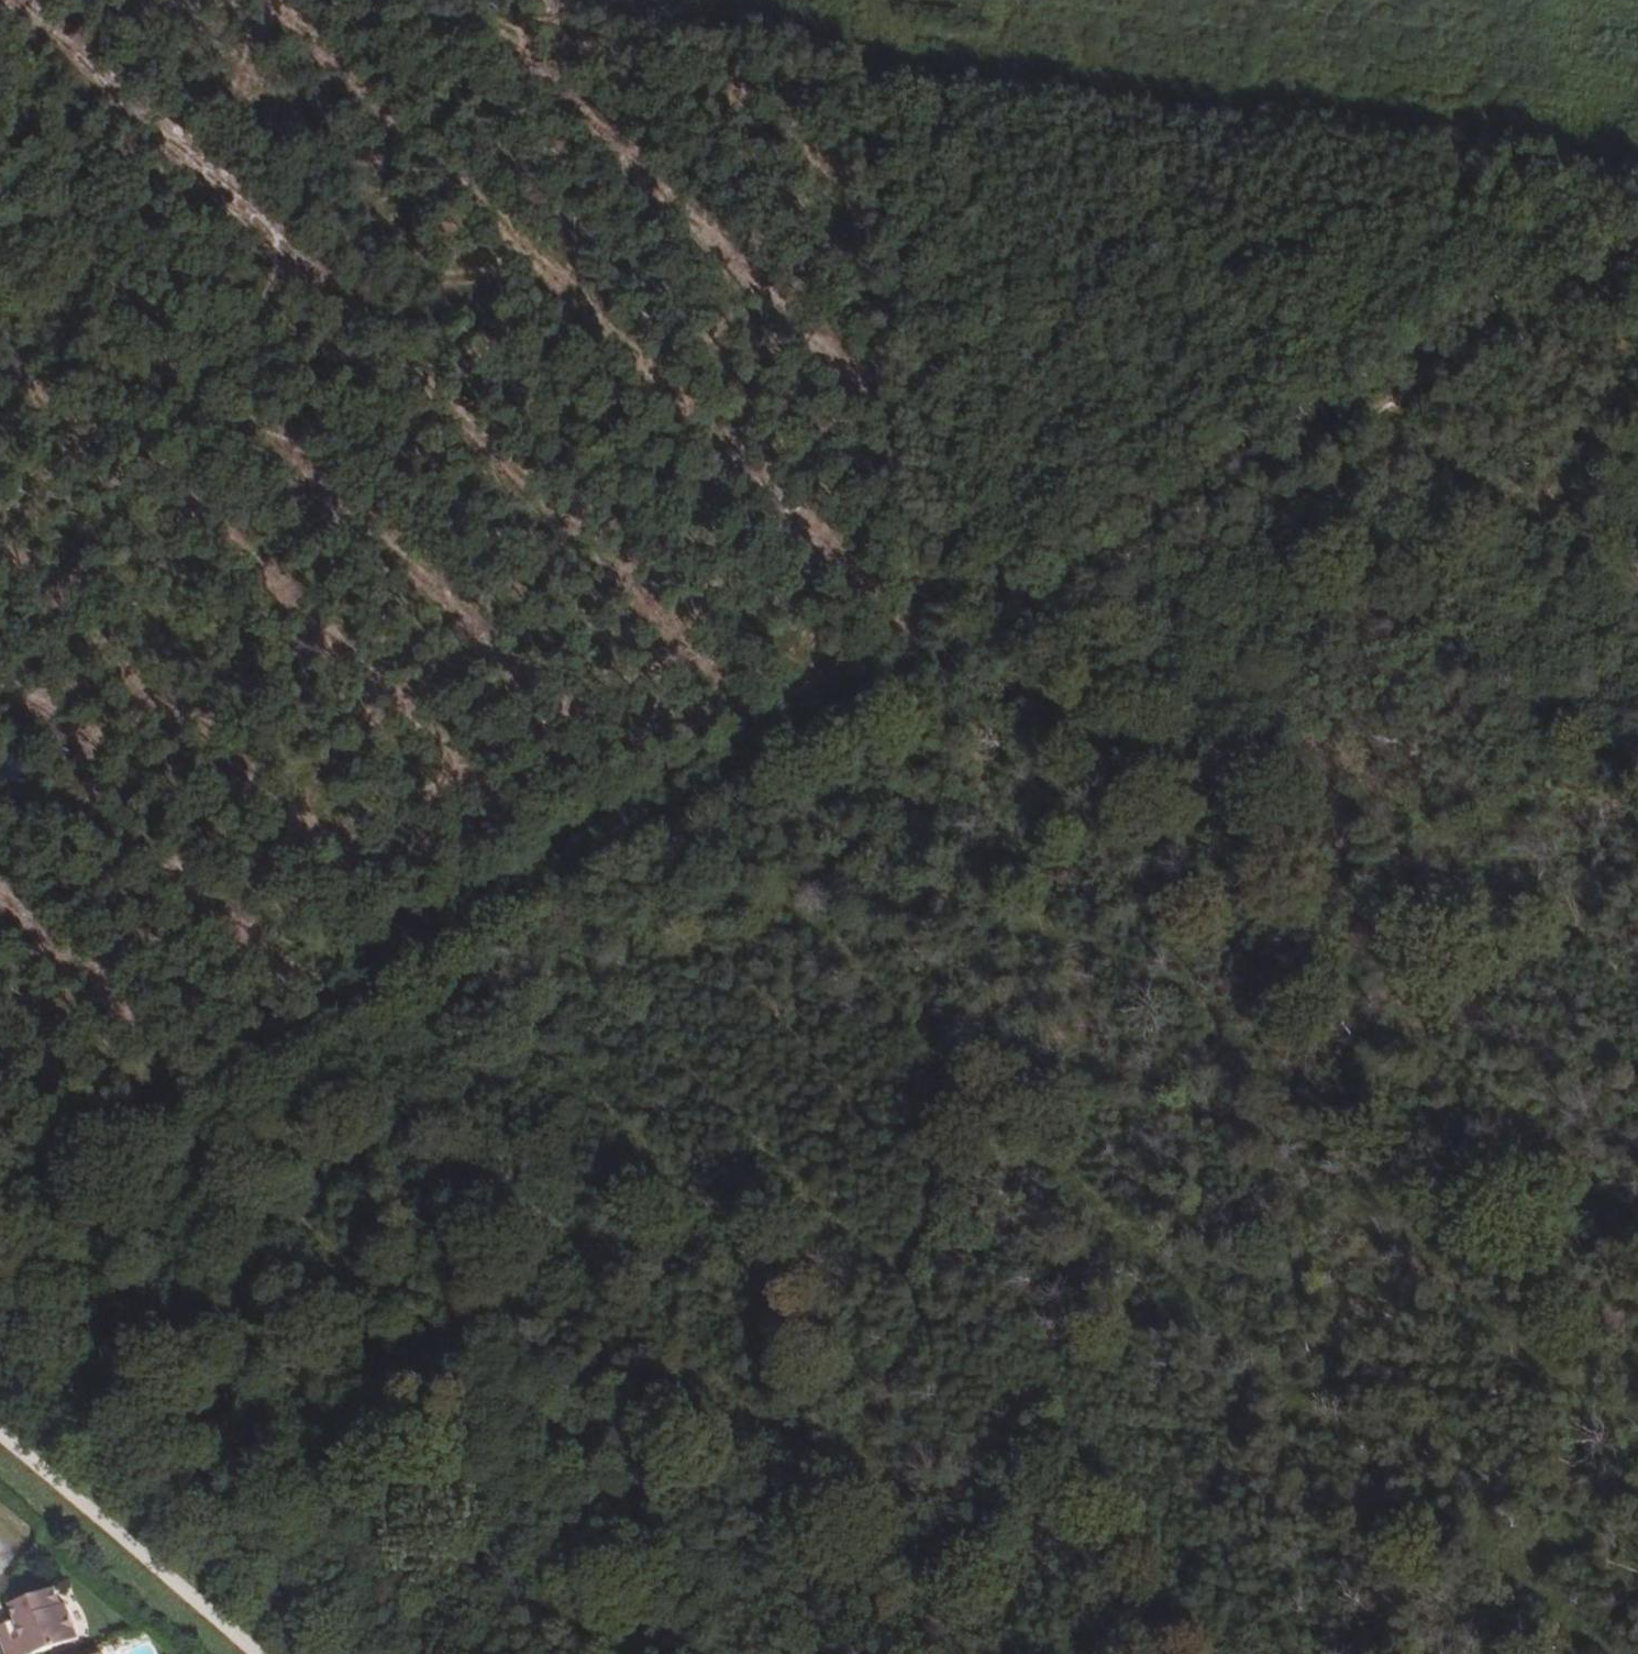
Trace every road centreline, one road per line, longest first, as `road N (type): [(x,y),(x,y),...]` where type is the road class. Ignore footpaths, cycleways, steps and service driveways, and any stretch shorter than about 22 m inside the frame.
road 1 (track): [(0,1450),(238,1653)]
road 2 (track): [(1420,404),(1637,279)]

